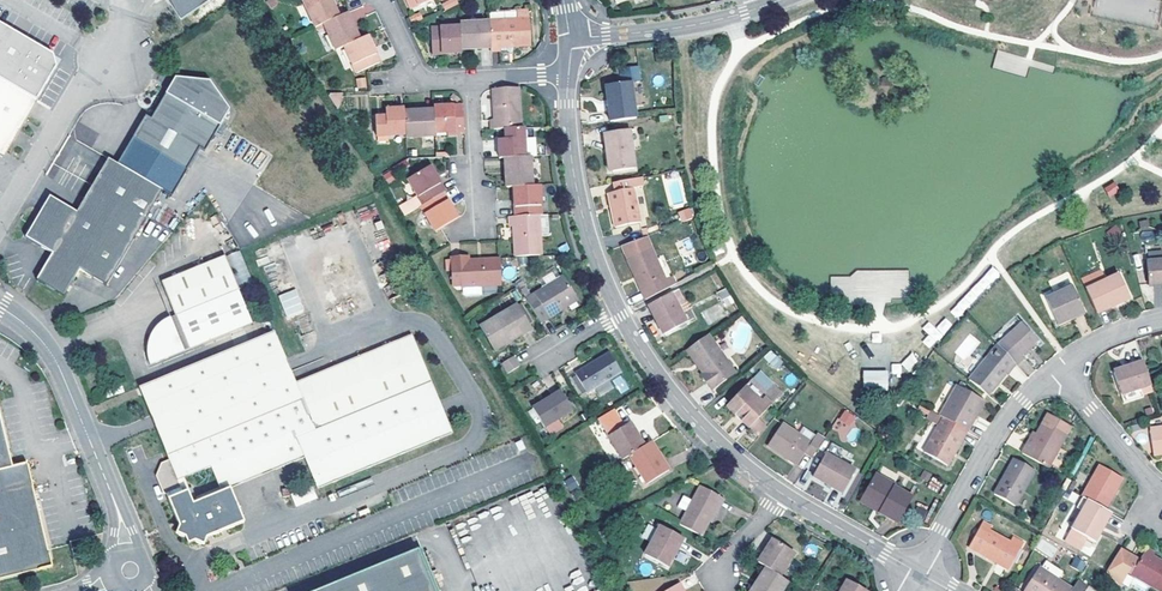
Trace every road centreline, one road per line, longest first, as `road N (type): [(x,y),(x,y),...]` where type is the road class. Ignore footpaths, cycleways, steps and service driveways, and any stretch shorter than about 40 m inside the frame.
road 1 (unclassified): [(130,569),(111,493),(55,359),(0,307)]
road 2 (residential): [(919,573),(1006,419),(1060,368)]
road 3 (tertiary): [(621,315),(576,187),(568,75)]
road 4 (tertiary): [(784,495),(708,433),(621,315)]
road 5 (unclassified): [(0,220),(72,100),(113,61)]
road 6 (residential): [(570,40),(682,27),(762,6)]
road 7 (residential): [(1060,368),(1161,488)]
road 8 (tertiary): [(919,573),(784,495)]
road 9 (residential): [(471,80),(477,225)]
road 10 (residential): [(471,80),(418,73),(382,0)]

